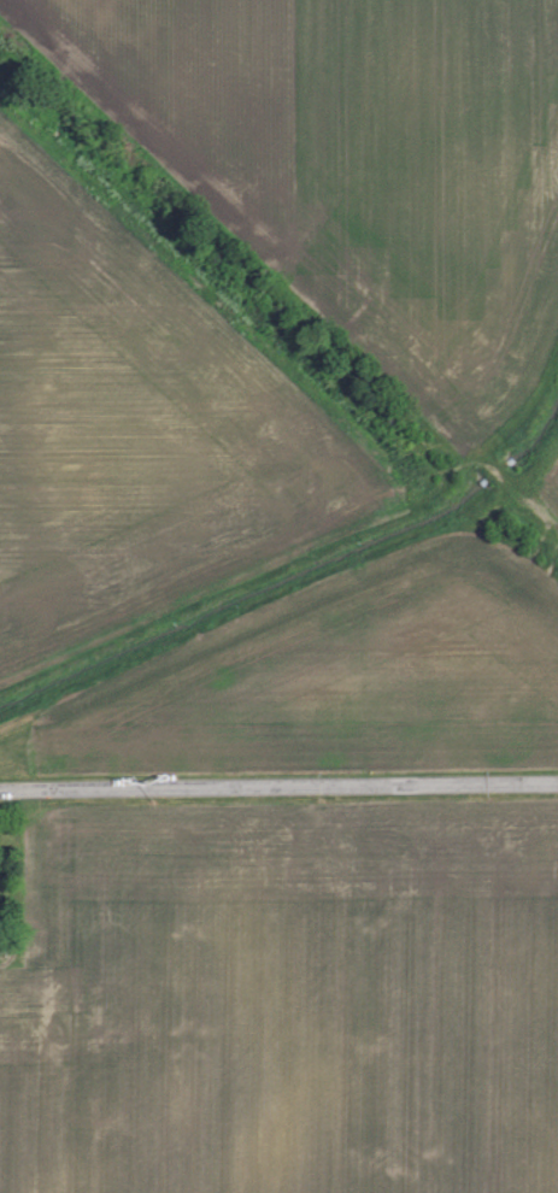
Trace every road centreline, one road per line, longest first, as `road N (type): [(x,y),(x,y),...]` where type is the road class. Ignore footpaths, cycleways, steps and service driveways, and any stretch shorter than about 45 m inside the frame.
road 1 (residential): [(0,793),(557,802)]

